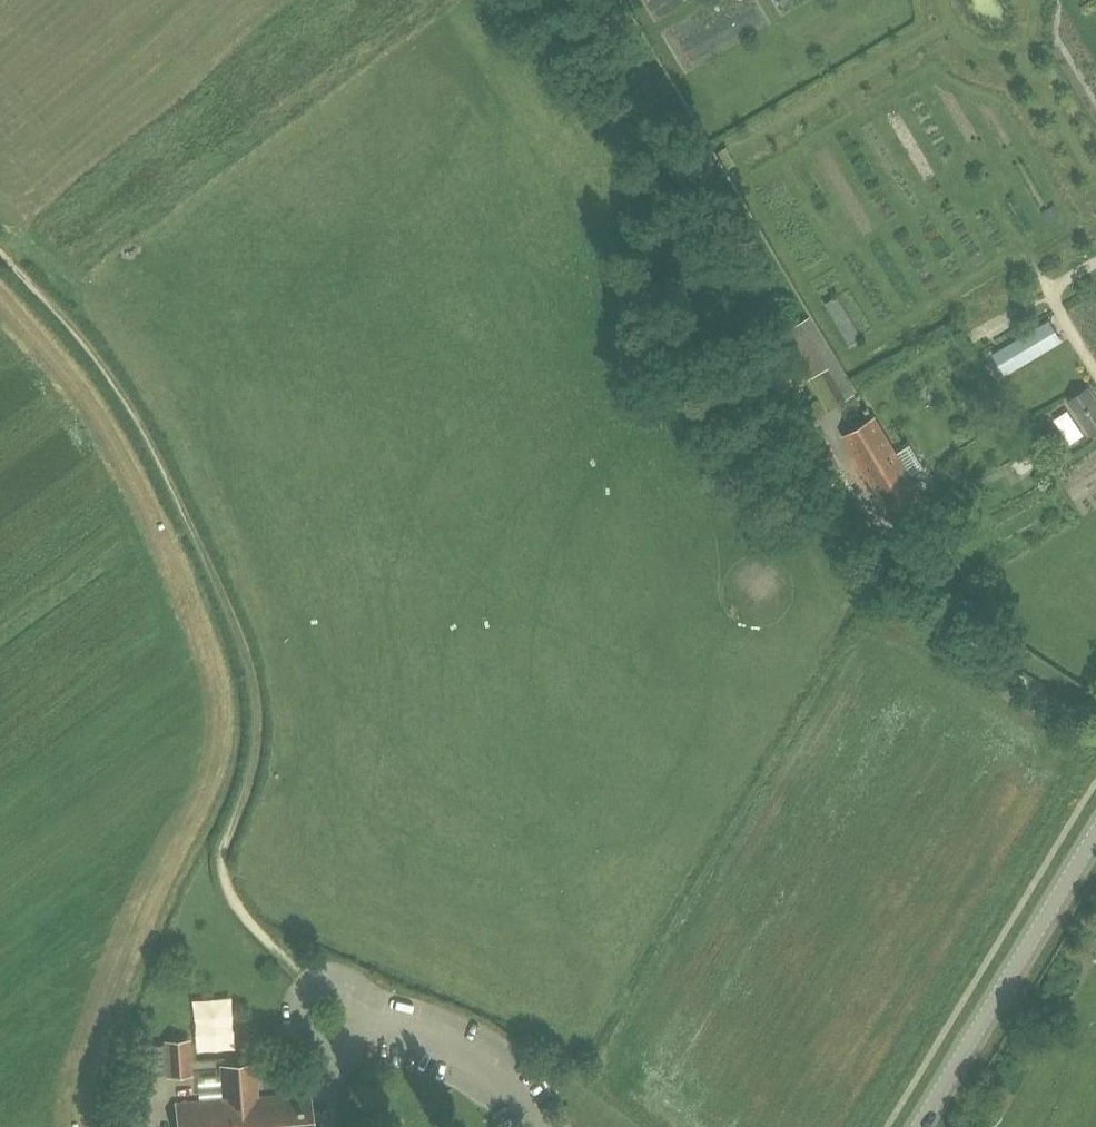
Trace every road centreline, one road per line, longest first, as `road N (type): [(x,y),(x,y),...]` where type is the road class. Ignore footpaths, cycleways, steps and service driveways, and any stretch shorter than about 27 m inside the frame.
road 1 (track): [(0,251),(130,395),(238,623),(261,721),(221,864),(249,915),(317,980)]
road 2 (tertiary): [(919,1126),(1095,835)]
road 3 (track): [(1095,732),(989,656),(897,537)]
road 4 (track): [(983,335),(1095,270)]

